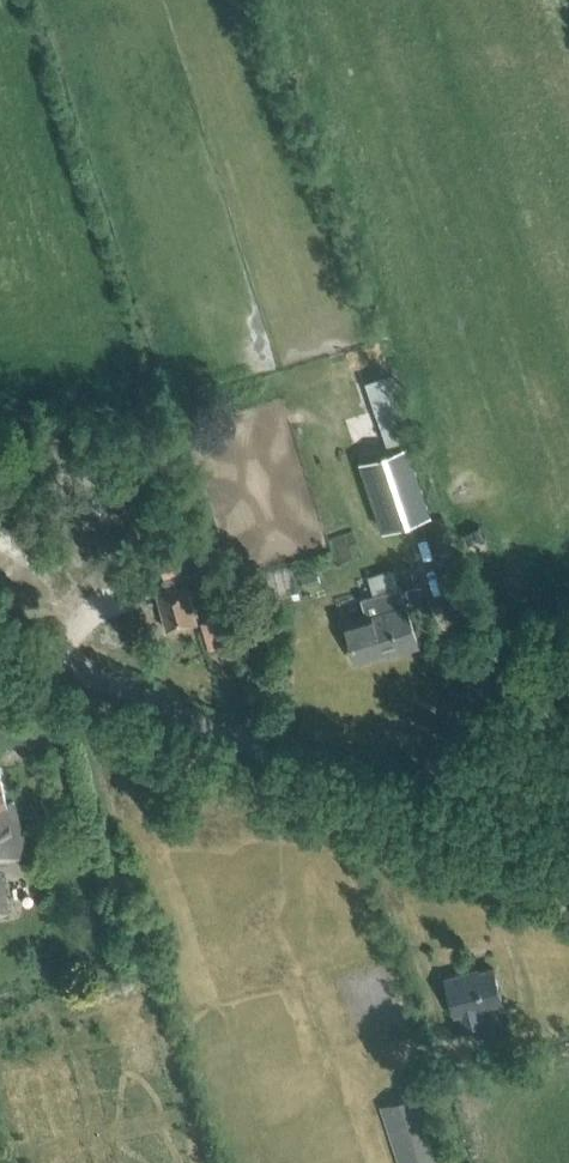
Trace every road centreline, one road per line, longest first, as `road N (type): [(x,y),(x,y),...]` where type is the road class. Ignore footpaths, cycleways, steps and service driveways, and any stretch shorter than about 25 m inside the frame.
road 1 (unclassified): [(568,868),(424,819),(63,657),(0,619)]

